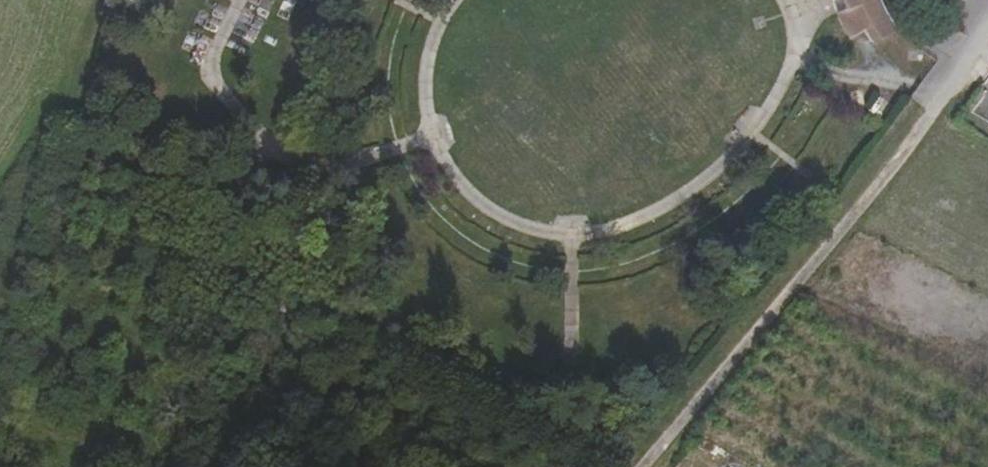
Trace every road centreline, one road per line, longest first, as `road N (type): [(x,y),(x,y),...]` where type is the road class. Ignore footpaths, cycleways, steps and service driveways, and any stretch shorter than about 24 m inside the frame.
road 1 (residential): [(637,466),(815,254),(987,22)]
road 2 (track): [(14,466),(87,35),(100,0)]

